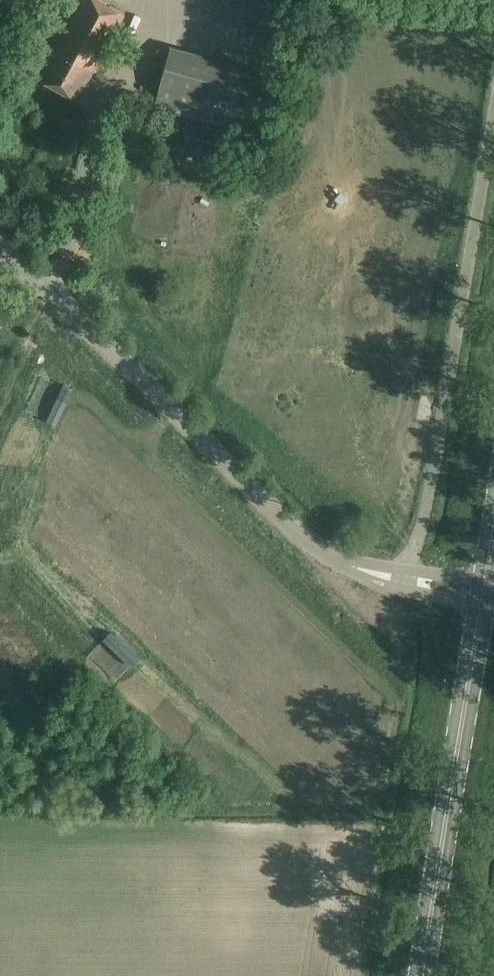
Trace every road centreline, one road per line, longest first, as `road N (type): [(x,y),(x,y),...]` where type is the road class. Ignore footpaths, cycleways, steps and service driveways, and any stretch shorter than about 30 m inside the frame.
road 1 (unclassified): [(405,579),(358,568),(293,528),(0,250)]
road 2 (unclassified): [(405,579),(422,524),(493,110)]
road 3 (primary): [(421,975),(481,604)]

